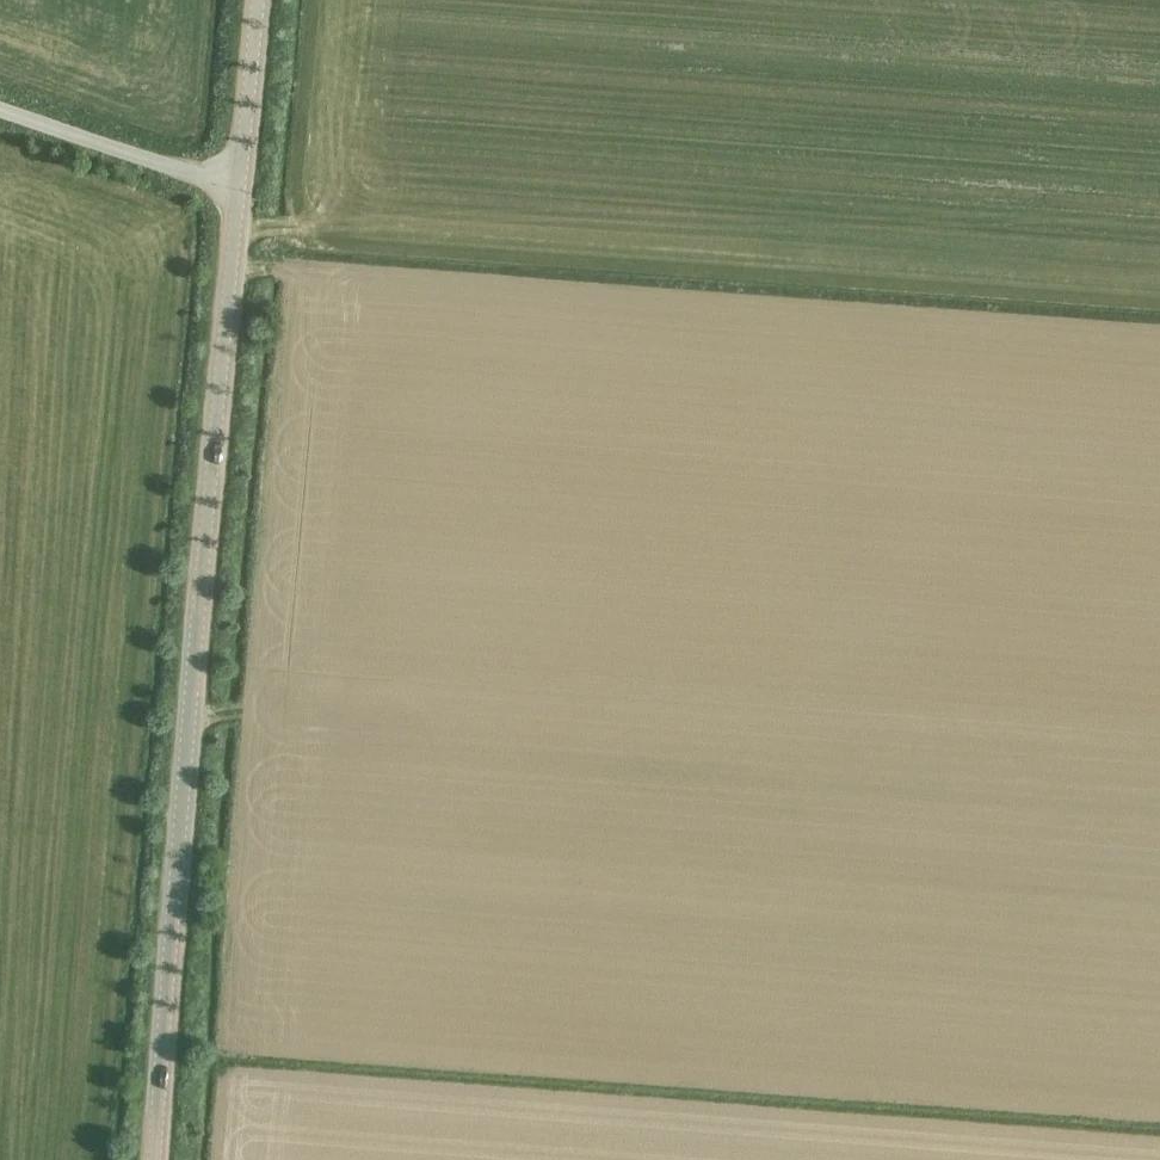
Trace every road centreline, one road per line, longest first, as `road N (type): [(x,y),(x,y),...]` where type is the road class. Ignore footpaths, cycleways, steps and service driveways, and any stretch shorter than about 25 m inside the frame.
road 1 (unclassified): [(154,1159),(187,710),(240,190)]
road 2 (unclassified): [(0,104),(240,190)]
road 3 (unclassified): [(240,190),(259,0)]

